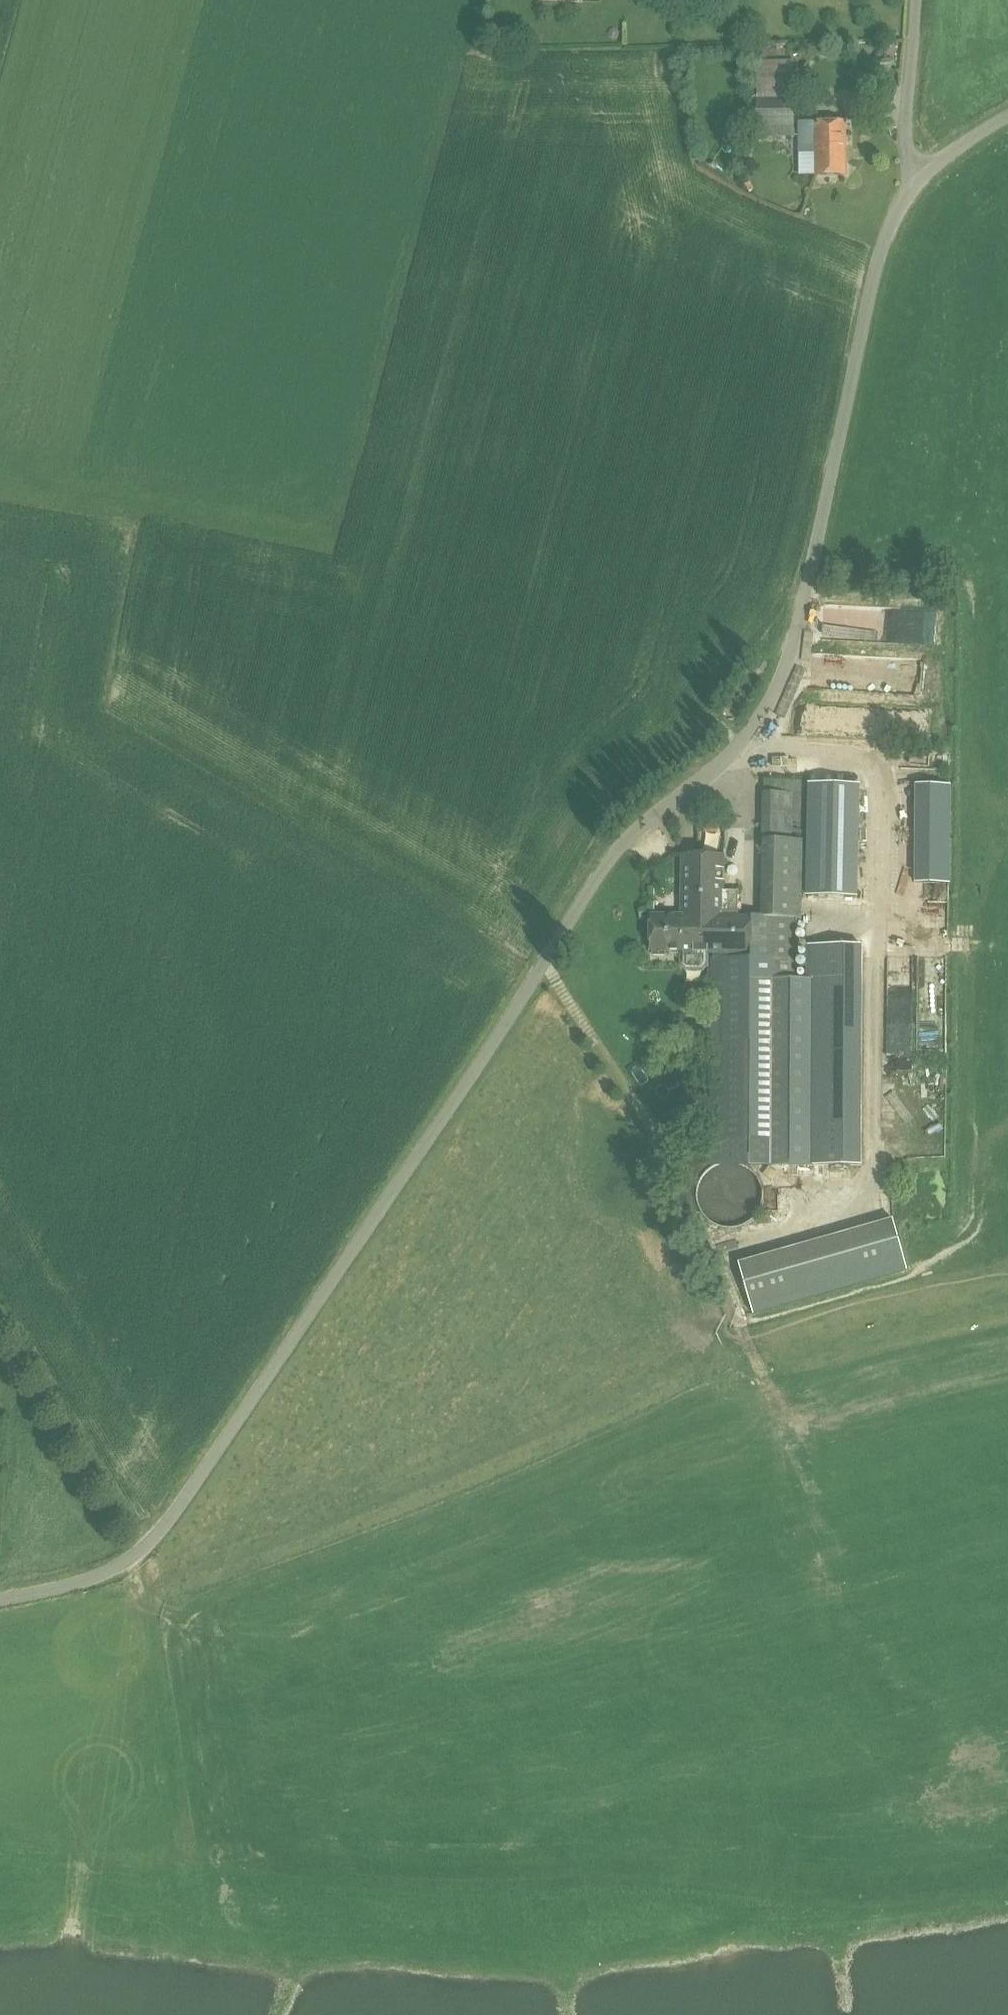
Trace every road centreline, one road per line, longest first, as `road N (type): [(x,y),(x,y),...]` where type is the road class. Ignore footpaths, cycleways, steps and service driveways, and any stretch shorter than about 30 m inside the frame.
road 1 (unclassified): [(0,1602),(117,1572),(153,1544),(213,1471),(587,897),(773,695),(890,234),(912,187),(1007,119)]

